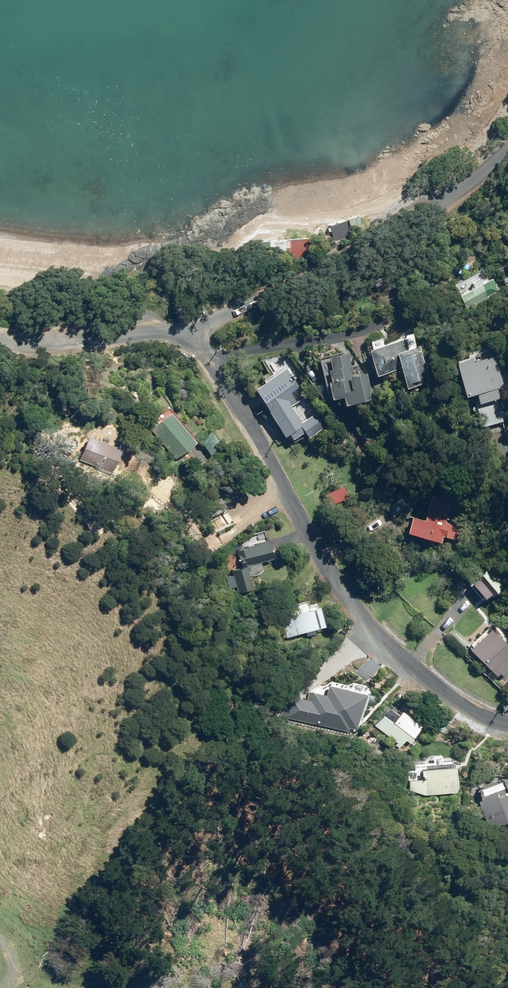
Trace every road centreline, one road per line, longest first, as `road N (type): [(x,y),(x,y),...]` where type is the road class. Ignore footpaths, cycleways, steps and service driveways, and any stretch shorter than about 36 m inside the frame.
road 1 (residential): [(194,327),(373,619),(463,699),(507,709)]
road 2 (tertiary): [(194,327),(266,301),(442,198),(507,133)]
road 3 (tertiary): [(0,334),(72,342),(194,327)]

